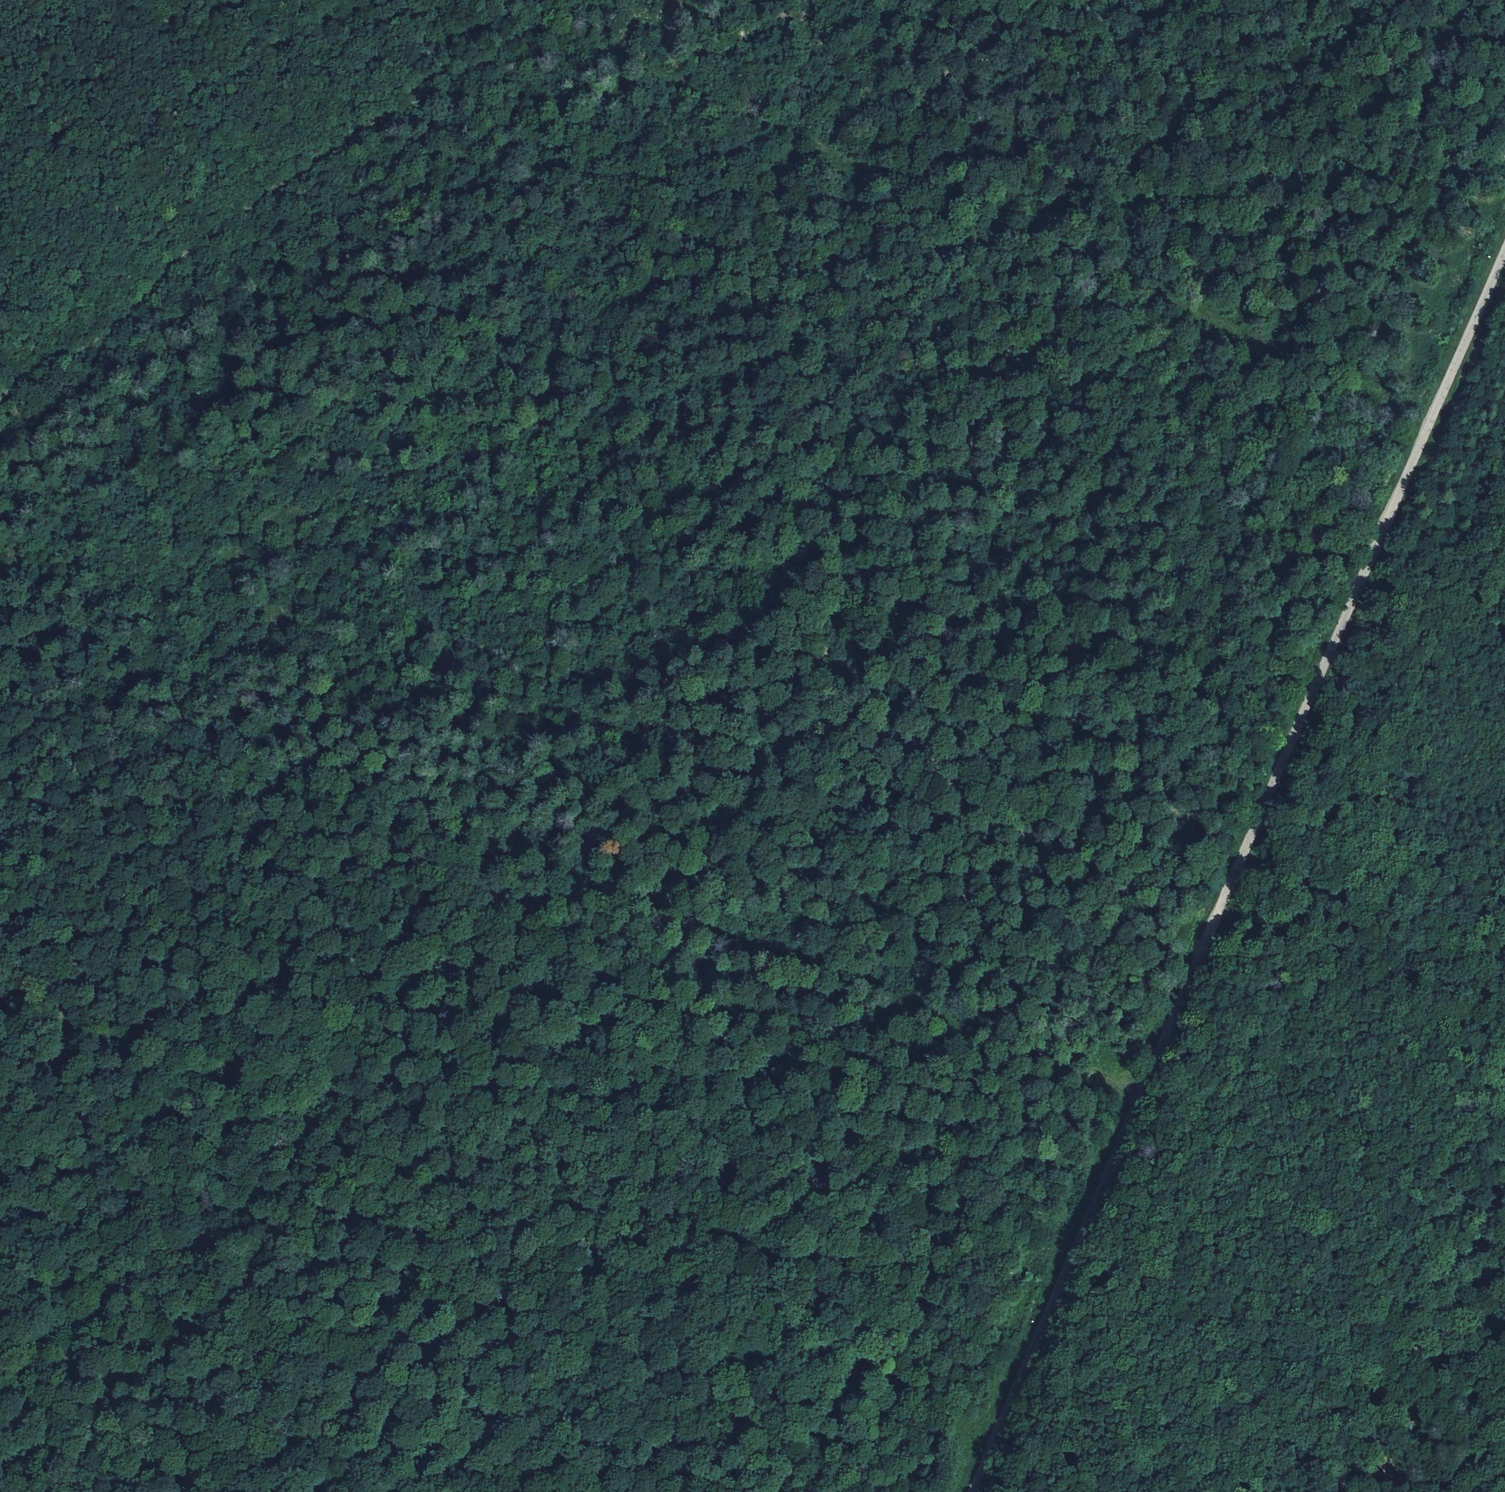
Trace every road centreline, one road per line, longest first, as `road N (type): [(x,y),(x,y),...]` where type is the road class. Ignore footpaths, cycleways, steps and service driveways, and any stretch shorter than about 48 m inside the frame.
road 1 (unclassified): [(1504,253),(974,1491)]
road 2 (track): [(0,432),(267,200),(519,33)]

